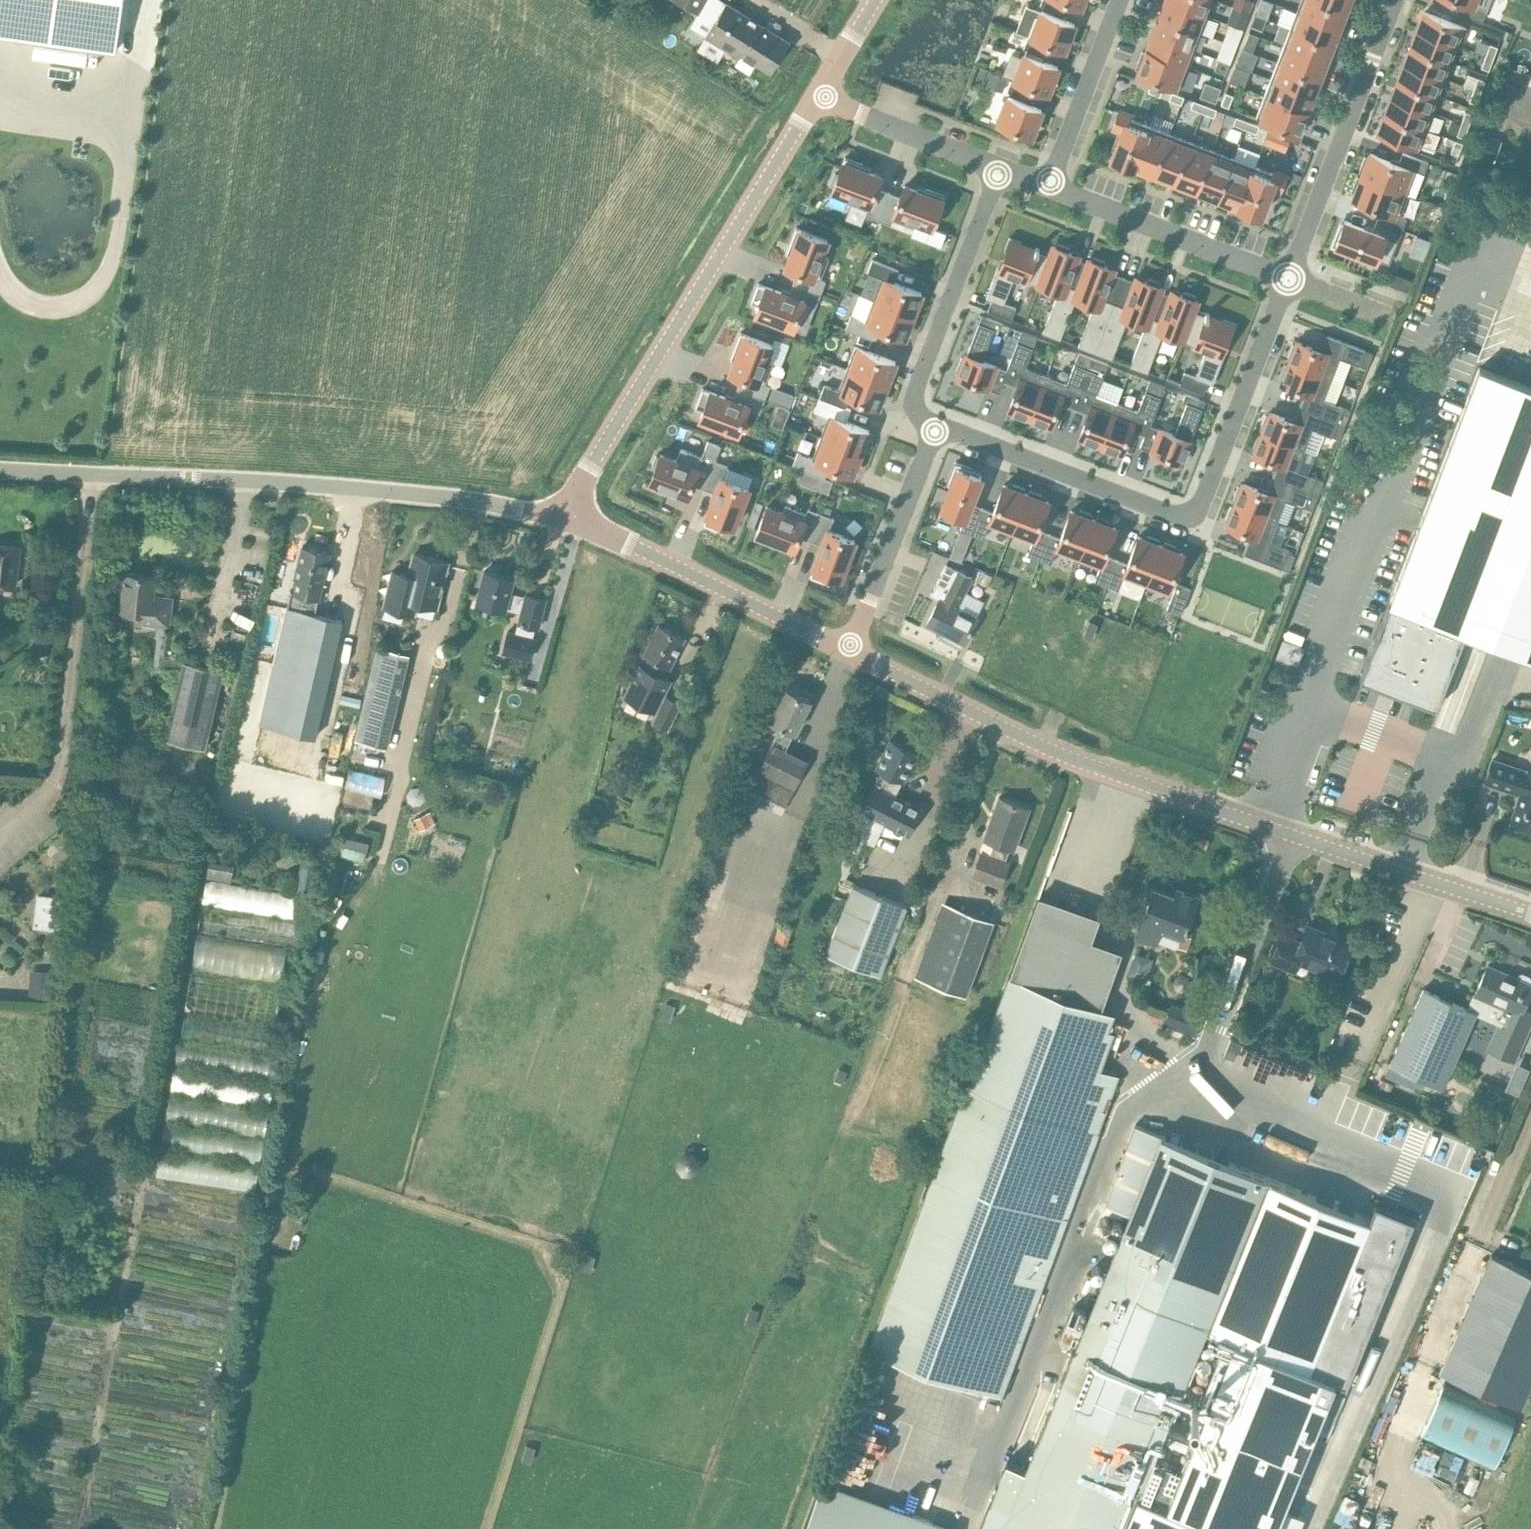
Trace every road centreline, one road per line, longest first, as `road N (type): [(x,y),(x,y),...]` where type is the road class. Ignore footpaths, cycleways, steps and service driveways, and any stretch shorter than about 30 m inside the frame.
road 1 (unclassified): [(1530,913),(1062,754),(850,651)]
road 2 (residential): [(1287,276),(1193,515),(937,426)]
road 3 (unclassified): [(563,514),(817,95)]
road 4 (unclassified): [(563,514),(363,487),(89,476)]
road 5 (unclassified): [(0,828),(52,783),(89,476)]
road 6 (unclassified): [(850,651),(563,514)]
road 7 (residential): [(1287,276),(1393,0)]
road 8 (residential): [(937,426),(913,400),(999,168)]
road 9 (residential): [(1287,276),(1050,187)]
road 10 (residential): [(850,651),(937,426)]
road 11 (residential): [(1121,0),(1050,187)]
road 12 (residential): [(999,168),(817,95)]

